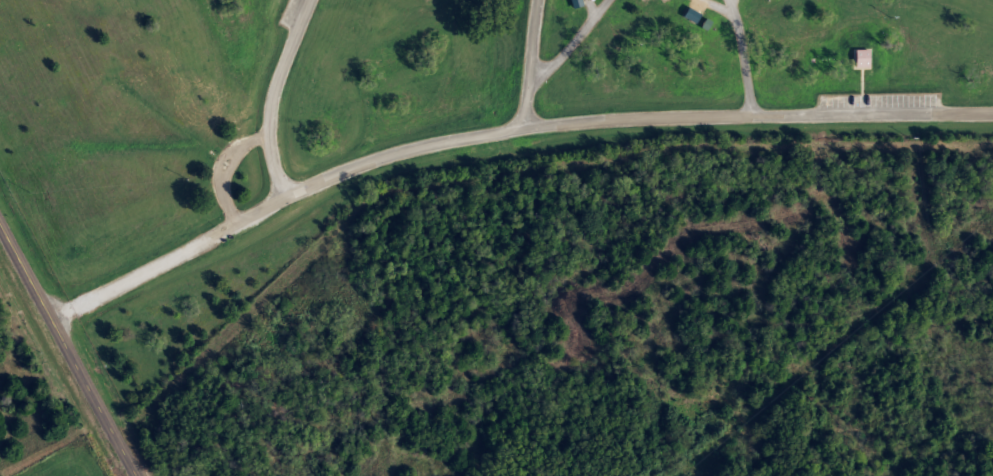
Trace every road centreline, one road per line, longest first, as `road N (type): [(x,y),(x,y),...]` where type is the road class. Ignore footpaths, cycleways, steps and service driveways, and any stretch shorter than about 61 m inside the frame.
road 1 (residential): [(992,114),(624,119),(402,152),(233,225),(48,321)]
road 2 (tertiary): [(133,475),(0,236)]

